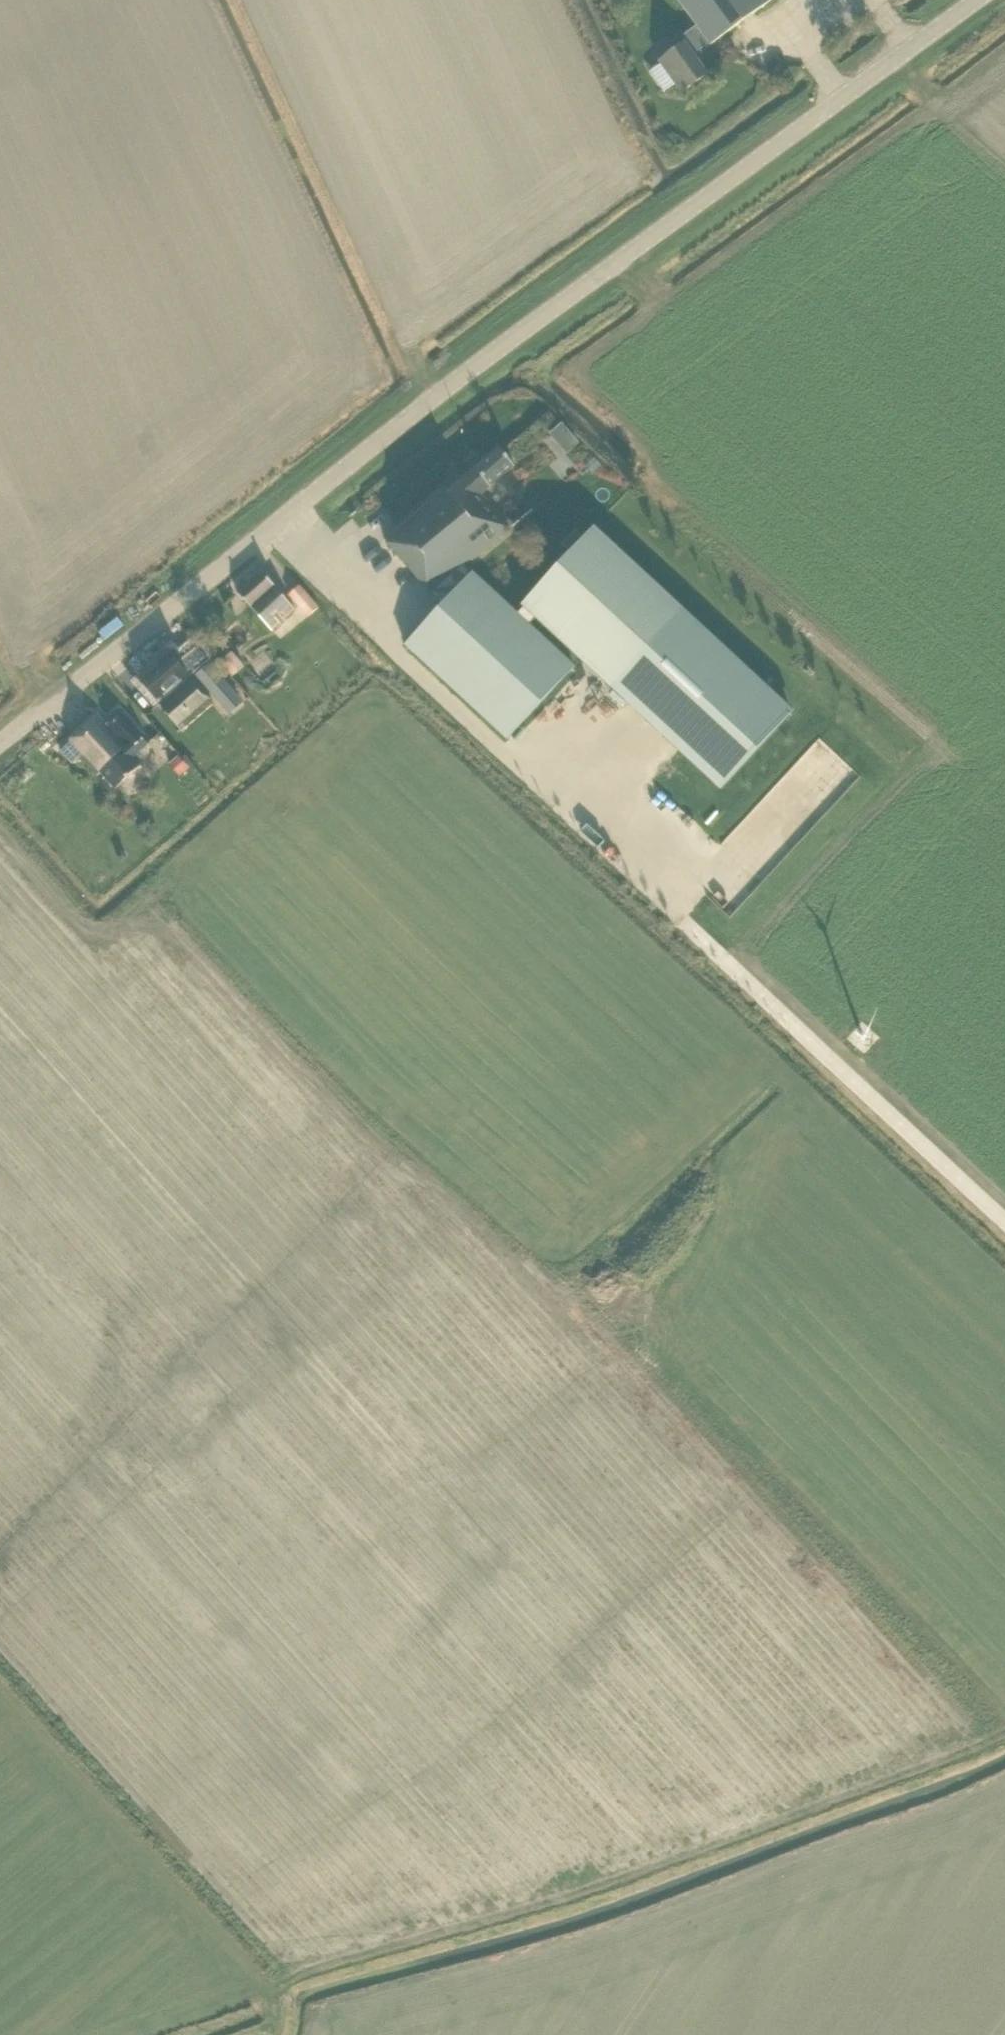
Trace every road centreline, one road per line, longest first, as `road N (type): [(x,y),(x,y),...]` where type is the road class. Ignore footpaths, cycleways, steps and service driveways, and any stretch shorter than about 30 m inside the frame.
road 1 (tertiary): [(0,748),(620,266),(985,0)]

